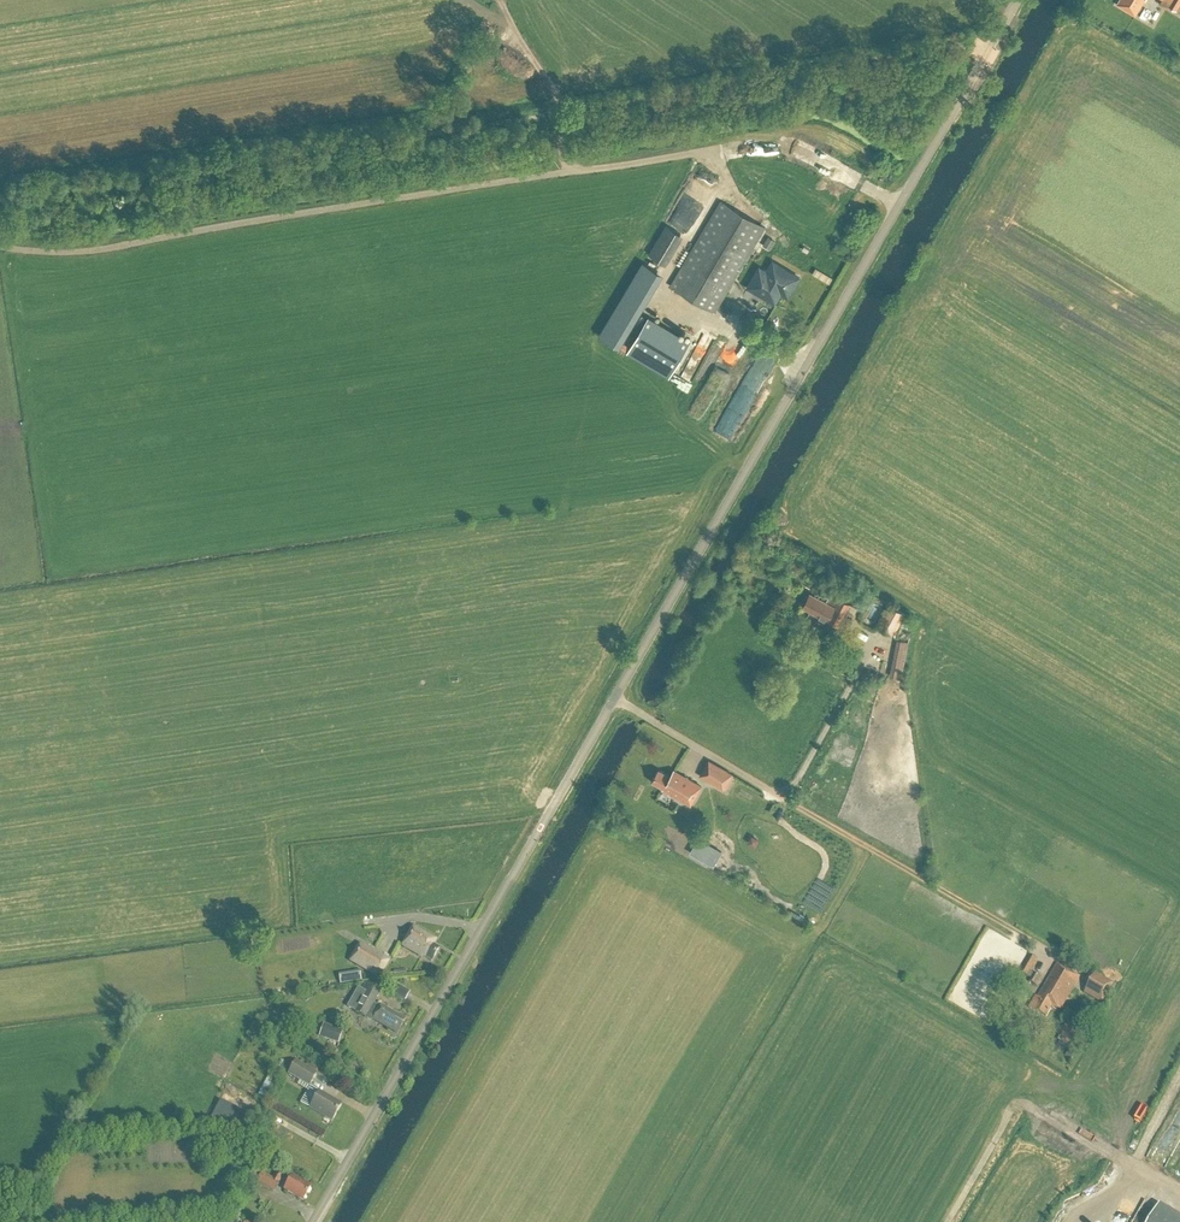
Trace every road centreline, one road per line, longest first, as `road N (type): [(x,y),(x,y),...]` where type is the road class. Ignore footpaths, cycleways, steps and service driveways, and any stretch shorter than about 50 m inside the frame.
road 1 (unclassified): [(312,1221),(1016,0)]
road 2 (track): [(720,177),(706,151),(116,246),(0,245)]

